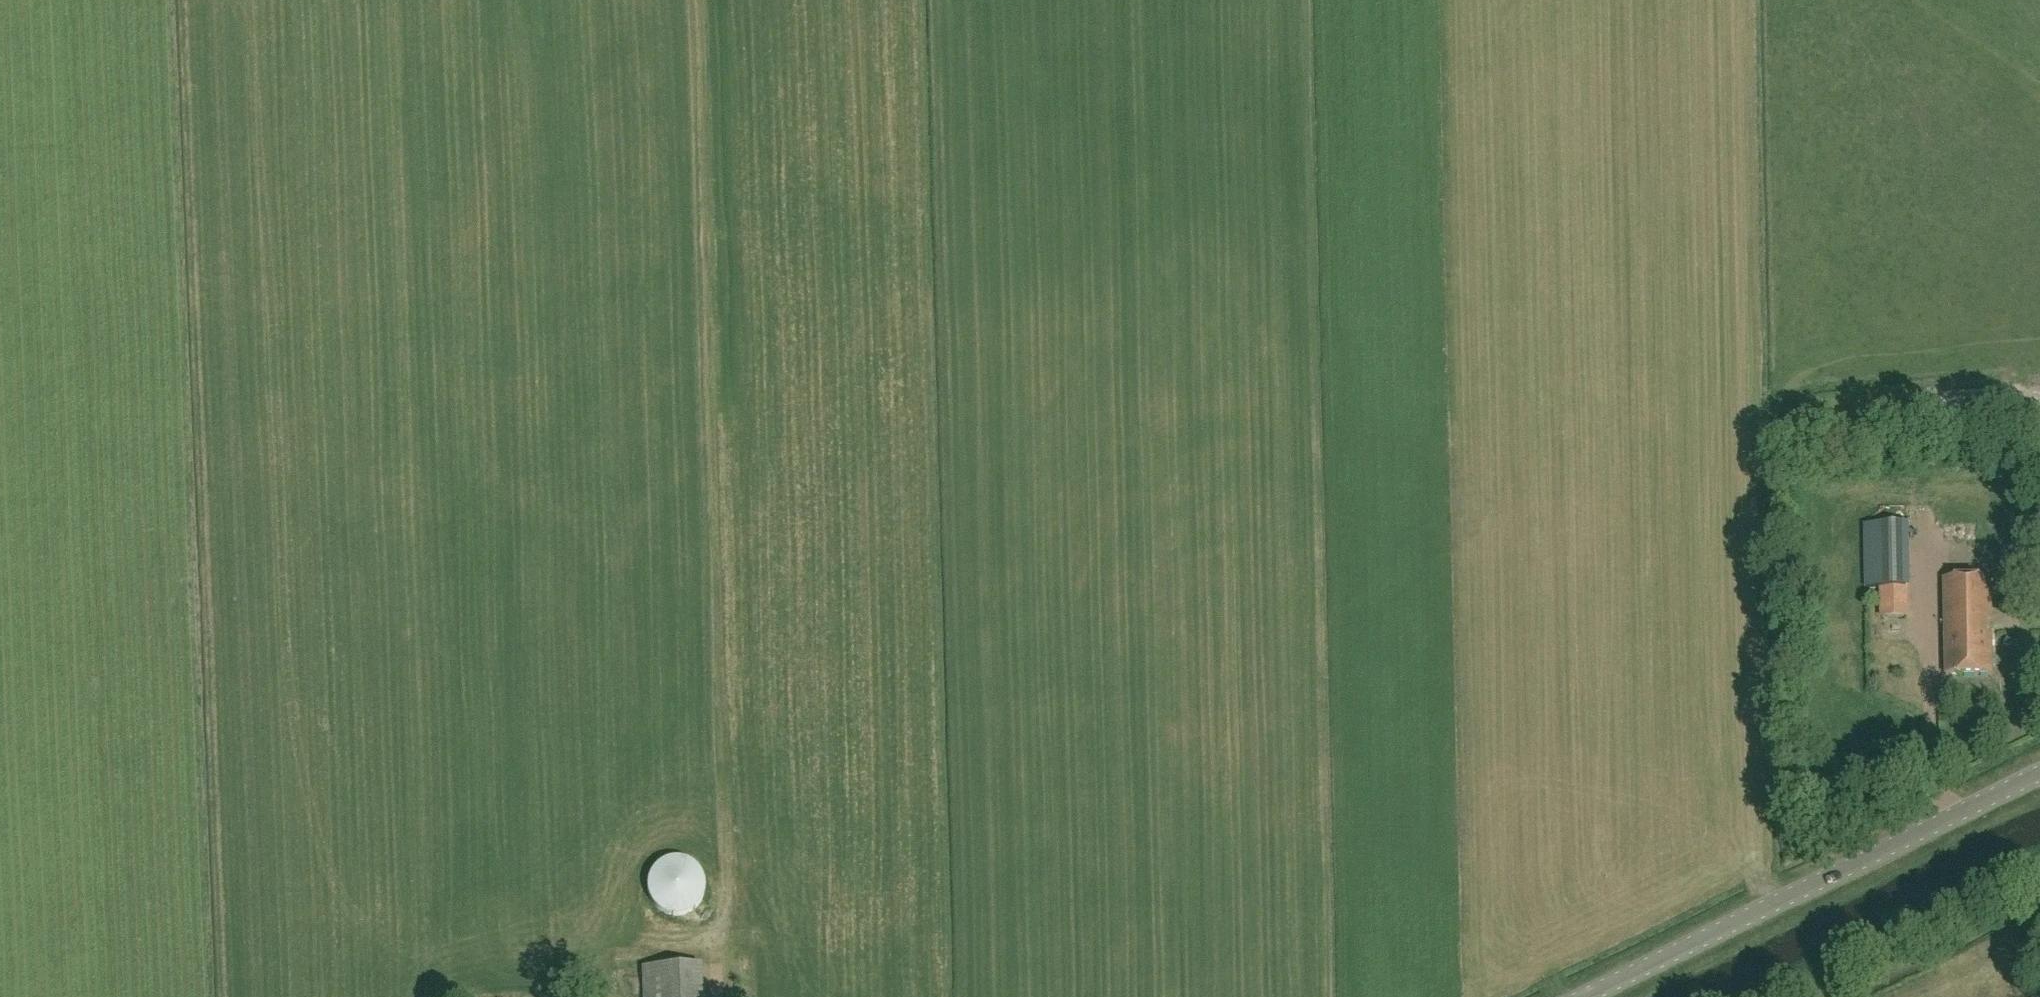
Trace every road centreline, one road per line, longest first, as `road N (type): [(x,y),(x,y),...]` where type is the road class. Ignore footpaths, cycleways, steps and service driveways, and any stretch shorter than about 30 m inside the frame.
road 1 (track): [(697,0),(725,880),(718,996)]
road 2 (unclassified): [(1584,996),(2039,775)]
road 3 (unclassified): [(1800,996),(2039,879)]

